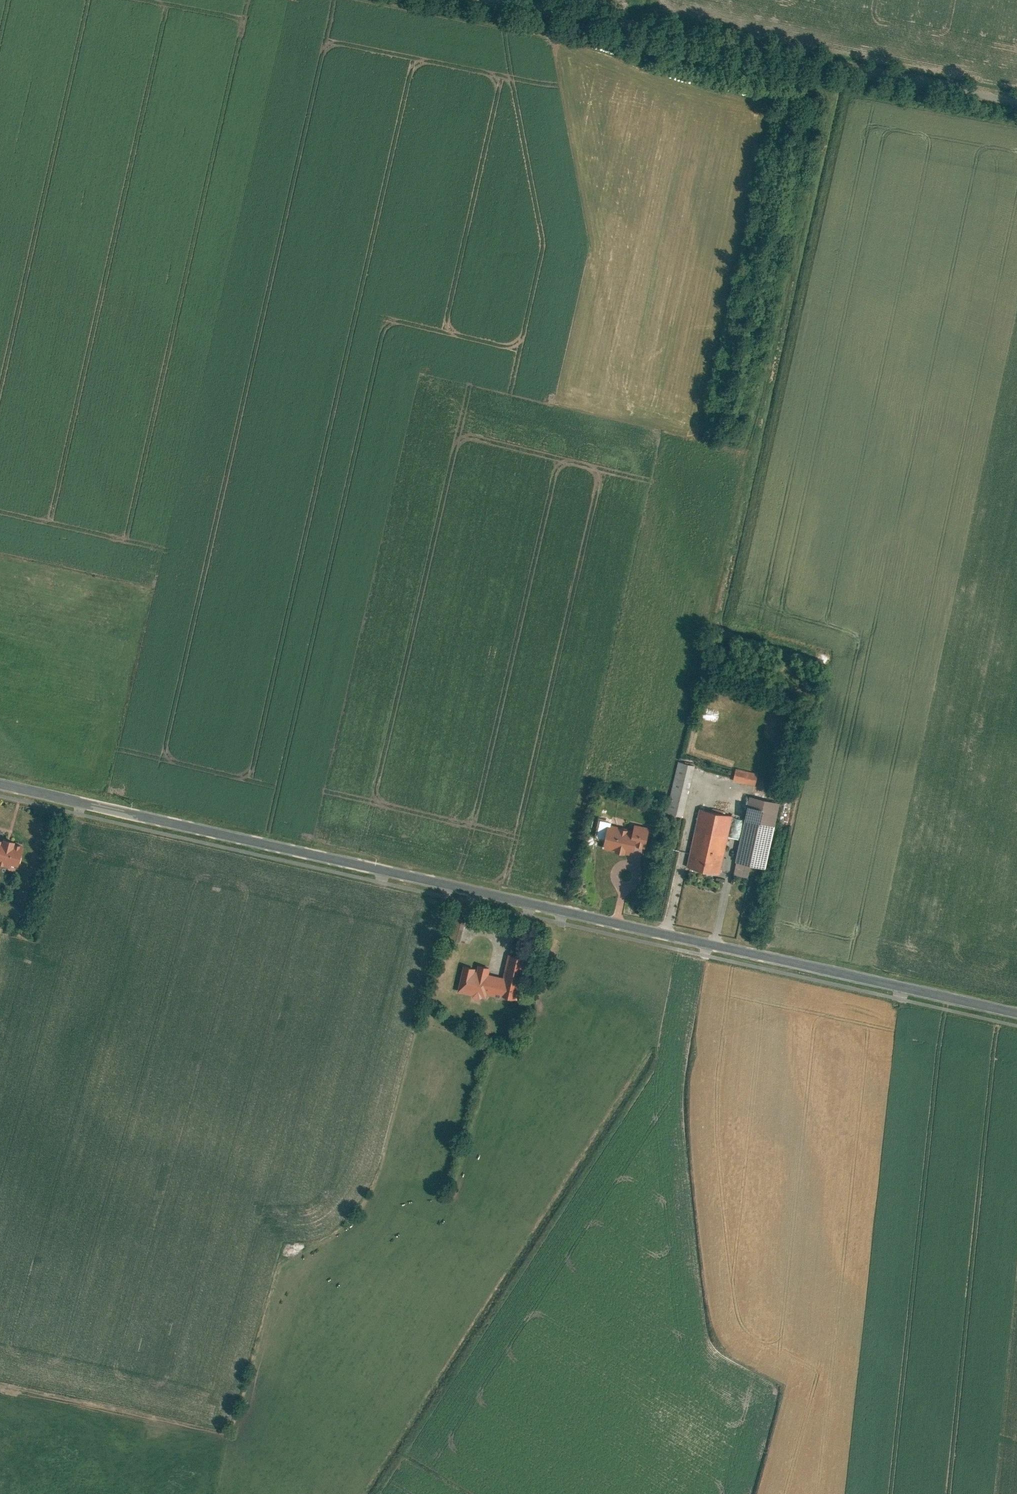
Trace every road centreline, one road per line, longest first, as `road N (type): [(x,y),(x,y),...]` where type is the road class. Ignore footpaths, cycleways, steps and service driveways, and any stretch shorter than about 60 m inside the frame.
road 1 (tertiary): [(0,784),(1016,1014)]
road 2 (track): [(701,942),(673,1113),(699,1336),(764,1383),(740,1493)]
road 3 (unclassified): [(506,0),(1016,99)]

